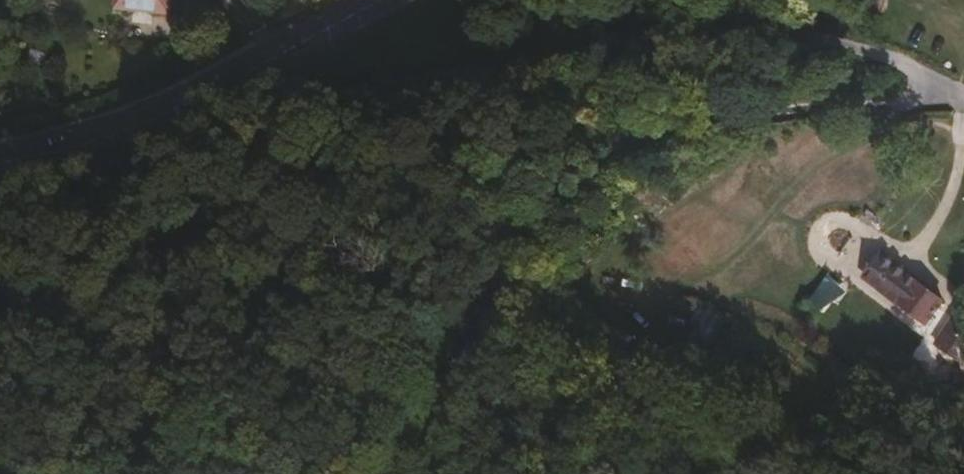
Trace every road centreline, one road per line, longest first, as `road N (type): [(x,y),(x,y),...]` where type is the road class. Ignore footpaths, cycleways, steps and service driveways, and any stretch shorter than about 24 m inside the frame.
road 1 (track): [(194,98),(319,102),(758,30),(822,39),(963,99)]
road 2 (track): [(433,473),(469,353),(582,197),(687,134),(963,101)]
road 3 (tertiary): [(365,0),(194,98),(0,165)]

